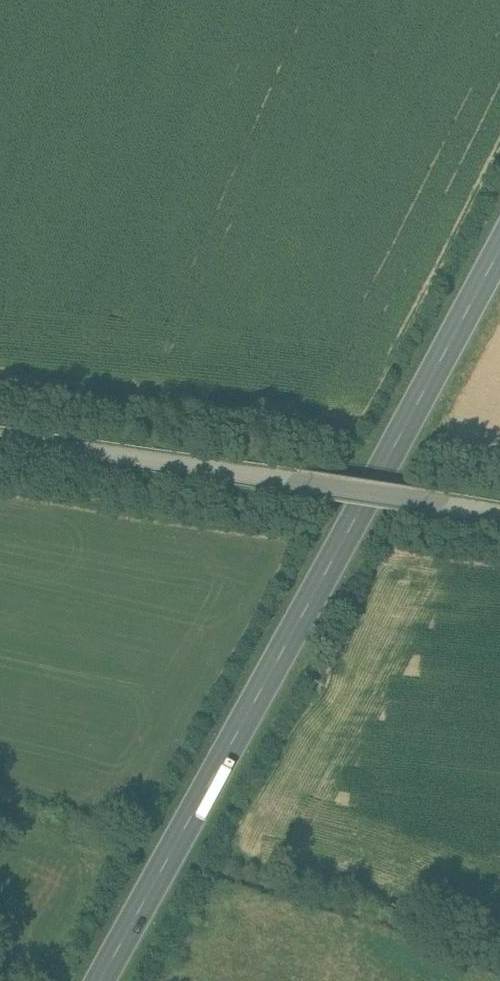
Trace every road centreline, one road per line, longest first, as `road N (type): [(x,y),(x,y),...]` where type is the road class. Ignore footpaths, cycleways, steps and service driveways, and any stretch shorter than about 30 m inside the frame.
road 1 (primary): [(499,256),(102,980)]
road 2 (unclassified): [(499,517),(0,436)]

